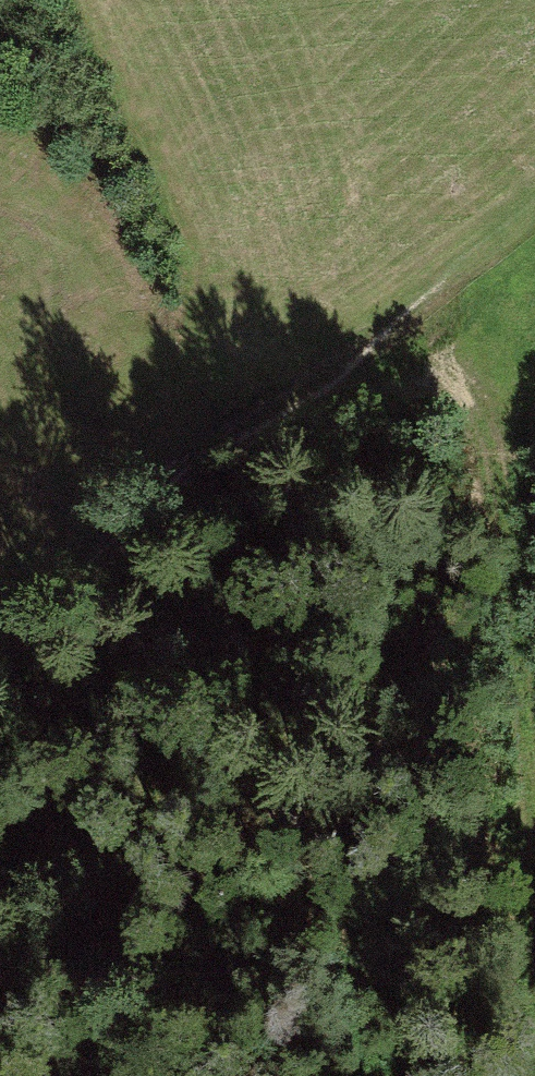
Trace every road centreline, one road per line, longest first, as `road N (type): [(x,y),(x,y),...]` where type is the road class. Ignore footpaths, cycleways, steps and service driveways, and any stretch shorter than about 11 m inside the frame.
road 1 (track): [(381,350),(459,376),(486,408),(505,458),(521,528),(534,778)]
road 2 (track): [(0,637),(233,437),(381,350)]

